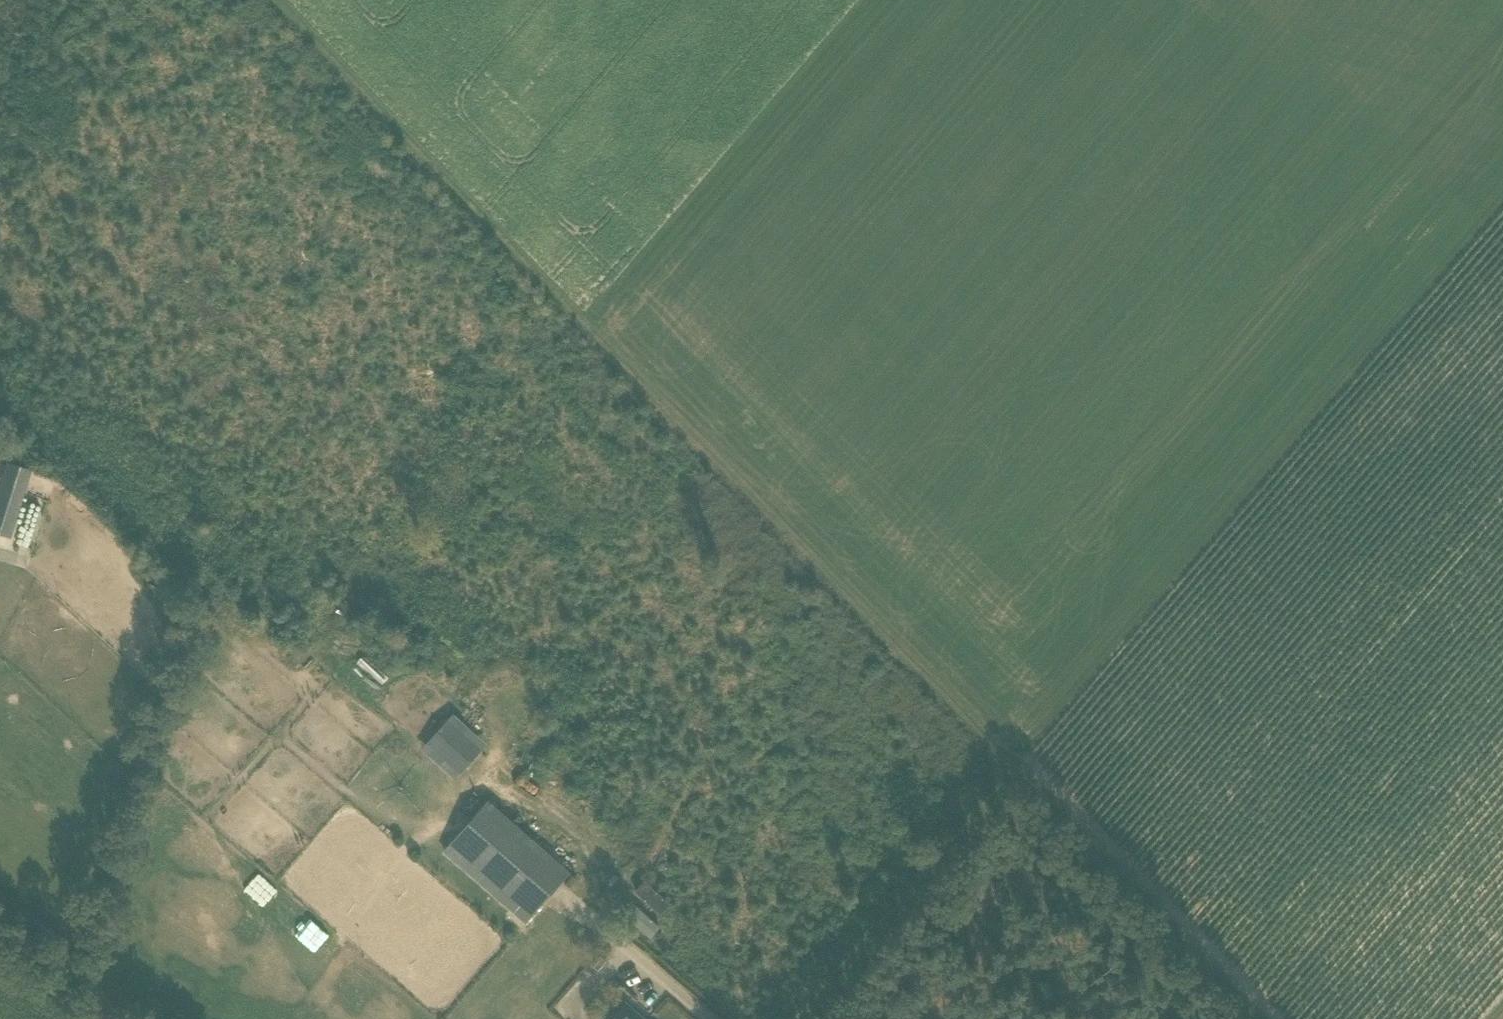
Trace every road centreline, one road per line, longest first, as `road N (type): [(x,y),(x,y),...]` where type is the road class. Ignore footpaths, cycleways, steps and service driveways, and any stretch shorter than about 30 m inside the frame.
road 1 (track): [(1017,775),(275,0)]
road 2 (track): [(1257,1018),(1017,775)]
road 3 (track): [(1017,775),(810,1018)]
road 4 (track): [(132,1018),(0,932)]

